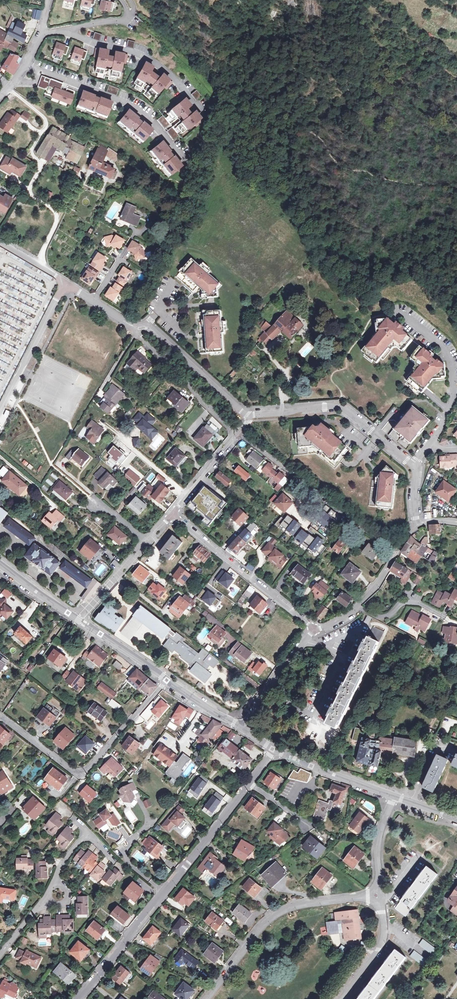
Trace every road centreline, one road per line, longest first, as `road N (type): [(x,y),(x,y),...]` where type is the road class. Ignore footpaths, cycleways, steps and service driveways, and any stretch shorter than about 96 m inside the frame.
road 1 (unclassified): [(249,785),(78,998)]
road 2 (unclassified): [(0,718),(81,772),(167,679)]
road 3 (track): [(37,263),(57,221),(29,192),(40,162),(31,148),(46,120),(8,86)]
road 4 (unclassified): [(205,998),(269,917),(379,893)]
road 5 (tertiary): [(0,566),(167,679)]
road 6 (residential): [(27,65),(138,109),(183,160)]
road 7 (residential): [(247,440),(397,551)]
road 8 (residential): [(249,417),(341,407),(414,465)]
road 9 (residential): [(313,630),(173,513)]
road 10 (residential): [(59,32),(141,54),(165,68),(199,109)]
road 11 (residential): [(125,321),(162,337),(249,417)]
road 12 (residential): [(125,321),(229,426)]
road 13 (unclassified): [(0,411),(65,284)]
road 14 (tertiary): [(272,749),(394,796)]
road 15 (residential): [(173,513),(249,417)]
road 16 (residential): [(313,630),(238,726)]

